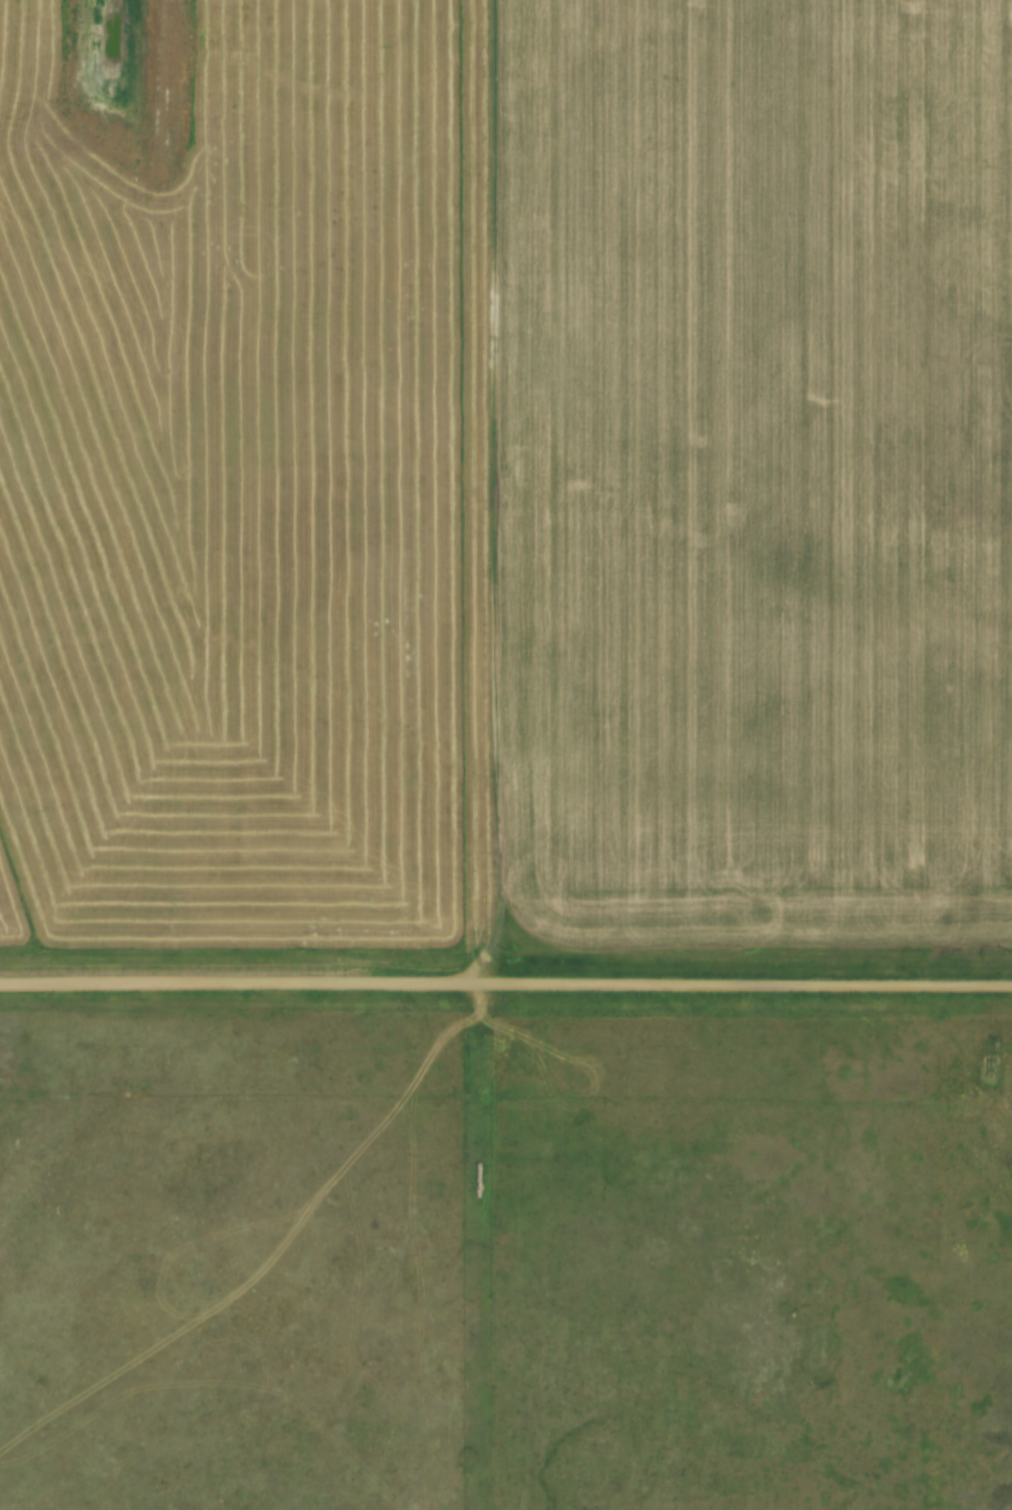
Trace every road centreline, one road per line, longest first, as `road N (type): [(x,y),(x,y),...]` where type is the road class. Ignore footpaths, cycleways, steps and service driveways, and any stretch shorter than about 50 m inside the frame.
road 1 (tertiary): [(1011,989),(0,988)]
road 2 (track): [(490,989),(488,0)]

